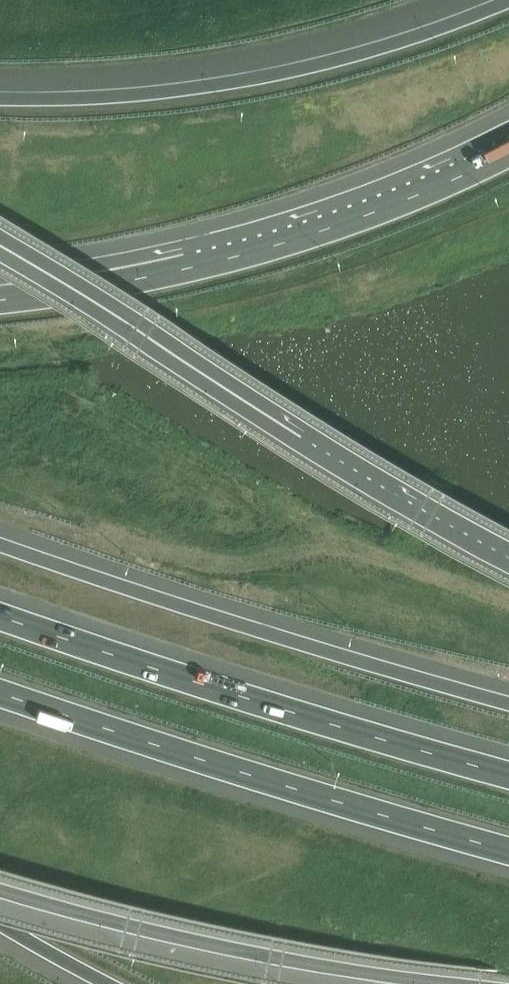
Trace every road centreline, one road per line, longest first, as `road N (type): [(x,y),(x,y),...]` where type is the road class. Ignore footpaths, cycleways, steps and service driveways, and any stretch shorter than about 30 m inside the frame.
road 1 (motorway): [(508,557),(0,246)]
road 2 (motorway): [(508,701),(237,627),(0,542)]
road 3 (motorway): [(0,693),(508,852)]
road 4 (motorway): [(508,765),(0,614)]
road 5 (motorway): [(508,2),(265,83),(127,102),(0,101)]
road 6 (motorway): [(0,882),(299,961),(451,983)]
road 7 (motorway): [(273,242),(137,278),(0,296)]
road 8 (motorway): [(273,242),(0,273)]
road 9 (motorway): [(508,148),(273,242)]
road 10 (motorway): [(0,926),(106,983)]

